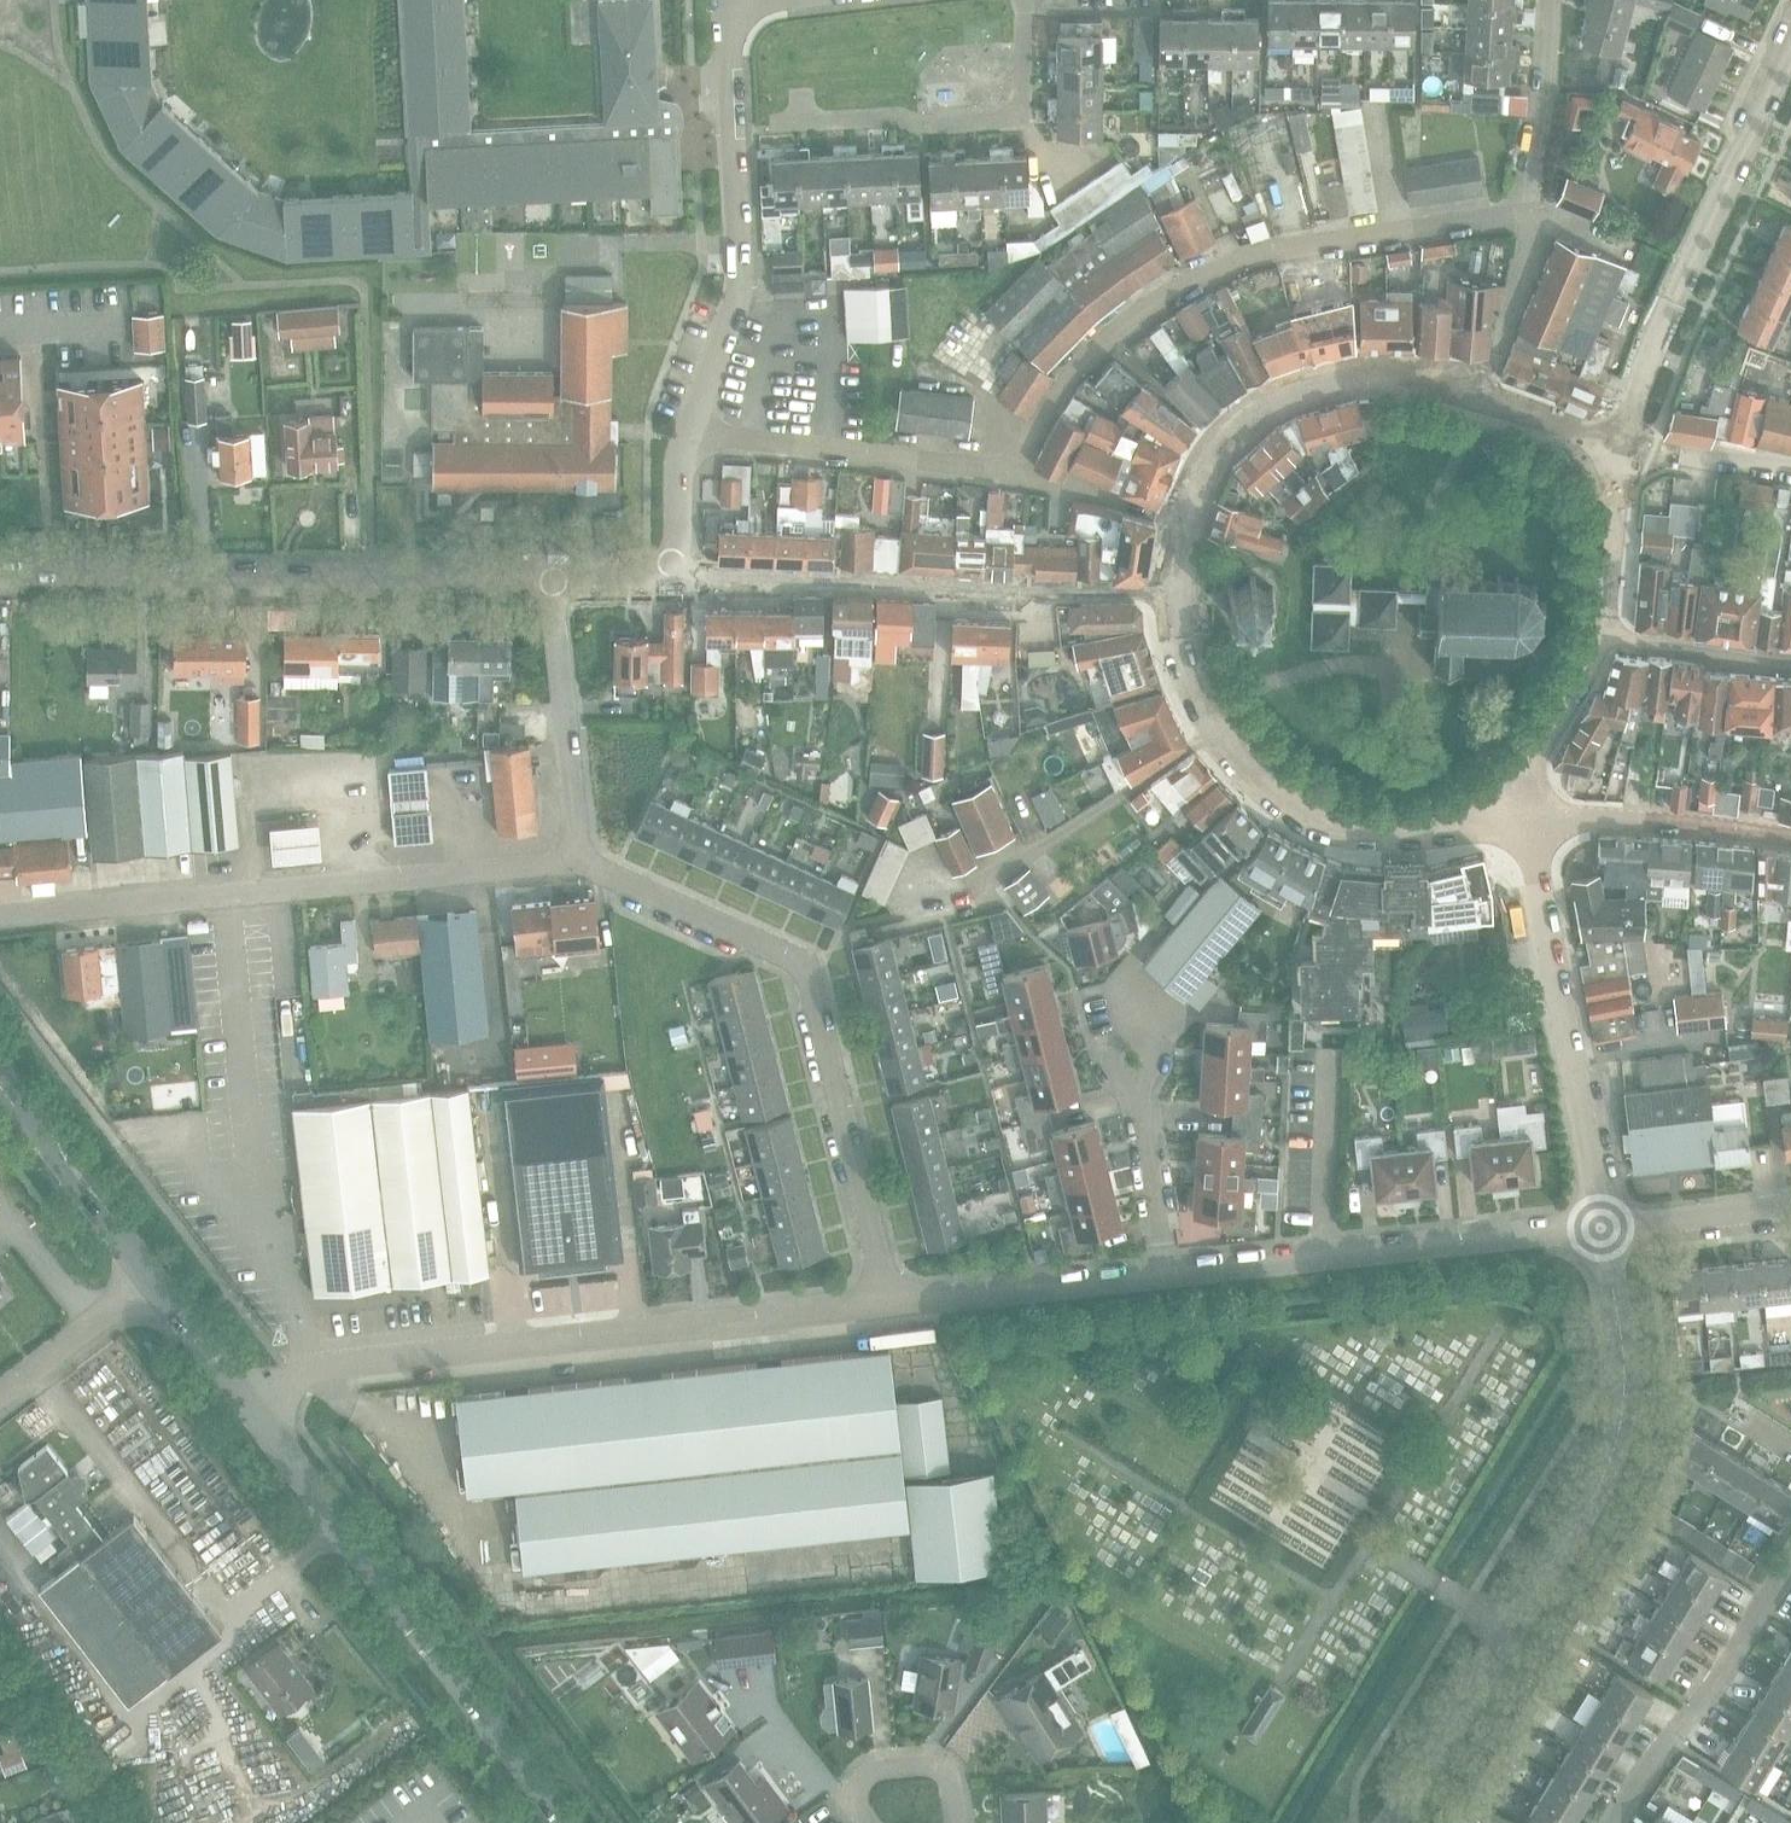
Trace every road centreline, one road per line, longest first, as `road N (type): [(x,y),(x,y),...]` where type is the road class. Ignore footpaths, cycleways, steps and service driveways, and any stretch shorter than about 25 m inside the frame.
road 1 (unclassified): [(1387,1822),(1615,1456),(1626,1391),(1600,1225)]
road 2 (unclassified): [(252,1404),(305,1374),(887,1303)]
road 3 (residential): [(1015,474),(1063,381),(1146,308),(1245,260),(1531,211)]
road 4 (unclassified): [(581,866),(810,963),(887,1303)]
road 5 (unclassified): [(0,917),(581,866)]
road 6 (unclassified): [(0,592),(553,577)]
road 7 (tertiary): [(569,1822),(252,1404)]
road 8 (residential): [(675,573),(1171,597)]
road 9 (residential): [(1525,807),(1451,823),(1351,824),(1285,796),(1222,723),(1171,597)]
road 10 (unclassified): [(684,438),(740,282),(729,0)]
road 11 (unclassified): [(1166,1280),(1600,1225)]
road 12 (unclassified): [(1621,442),(1790,46)]
road 13 (unclassified): [(1600,1225),(1525,807)]
road 14 (residential): [(800,94),(800,121),(1015,124),(1027,105),(1030,0)]
road 15 (residential): [(1183,522),(1206,471),(1243,427),(1309,396),(1366,376),(1488,385)]
road 16 (residential): [(684,438),(1015,474)]
road 17 (residential): [(1615,1822),(1720,1677),(1790,1557)]
road 18 (unclassified): [(581,866),(553,577)]
road 19 (unclassified): [(887,1303),(1166,1280)]
road 20 (residential): [(1790,834),(1525,807)]
road 21 (tertiary): [(147,1279),(0,1073)]
road 22 (unclassified): [(1166,1280),(1132,1055)]
road 23 (unclassified): [(1531,211),(1551,76),(1551,0)]
road 24 (unclassified): [(1525,807),(1541,733),(1598,629)]
road 25 (residential): [(1598,629),(1790,655)]
road 26 (unclassified): [(1600,1225),(1790,1203)]
road 27 (unclassified): [(1598,629),(1621,442)]
road 28 (residential): [(0,1391),(147,1279)]
road 29 (unclassified): [(1488,385),(1531,211)]
road 30 (residential): [(1015,474),(1183,522)]
road 31 (unclassified): [(1790,468),(1621,442)]
road 32 (residential): [(951,1822),(948,1771),(921,1764),(888,1768),(846,1797)]
road 33 (tertiary): [(252,1404),(147,1279)]
road 34 (unclassified): [(1621,442),(1488,385)]
road 35 (unclassified): [(675,573),(684,438)]
road 36 (residential): [(553,577),(675,573)]

